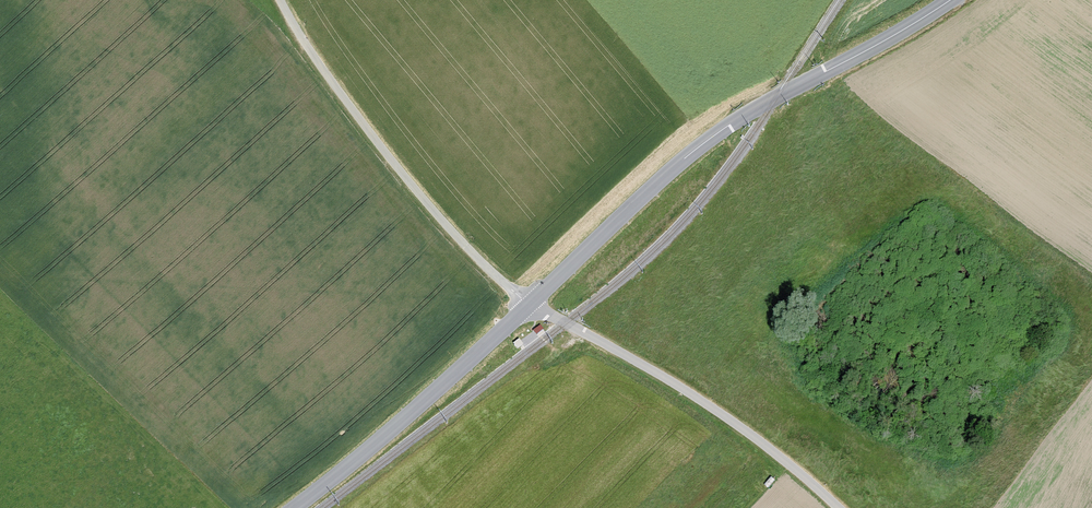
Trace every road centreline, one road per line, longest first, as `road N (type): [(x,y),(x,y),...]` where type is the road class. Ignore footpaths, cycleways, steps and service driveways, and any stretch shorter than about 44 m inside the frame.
road 1 (tertiary): [(530,307),(707,141),(952,0)]
road 2 (unclassified): [(281,0),(378,145),(466,247),(530,307)]
road 3 (unclassified): [(530,307),(721,417),(834,507)]
road 4 (tertiary): [(287,507),(530,307)]

